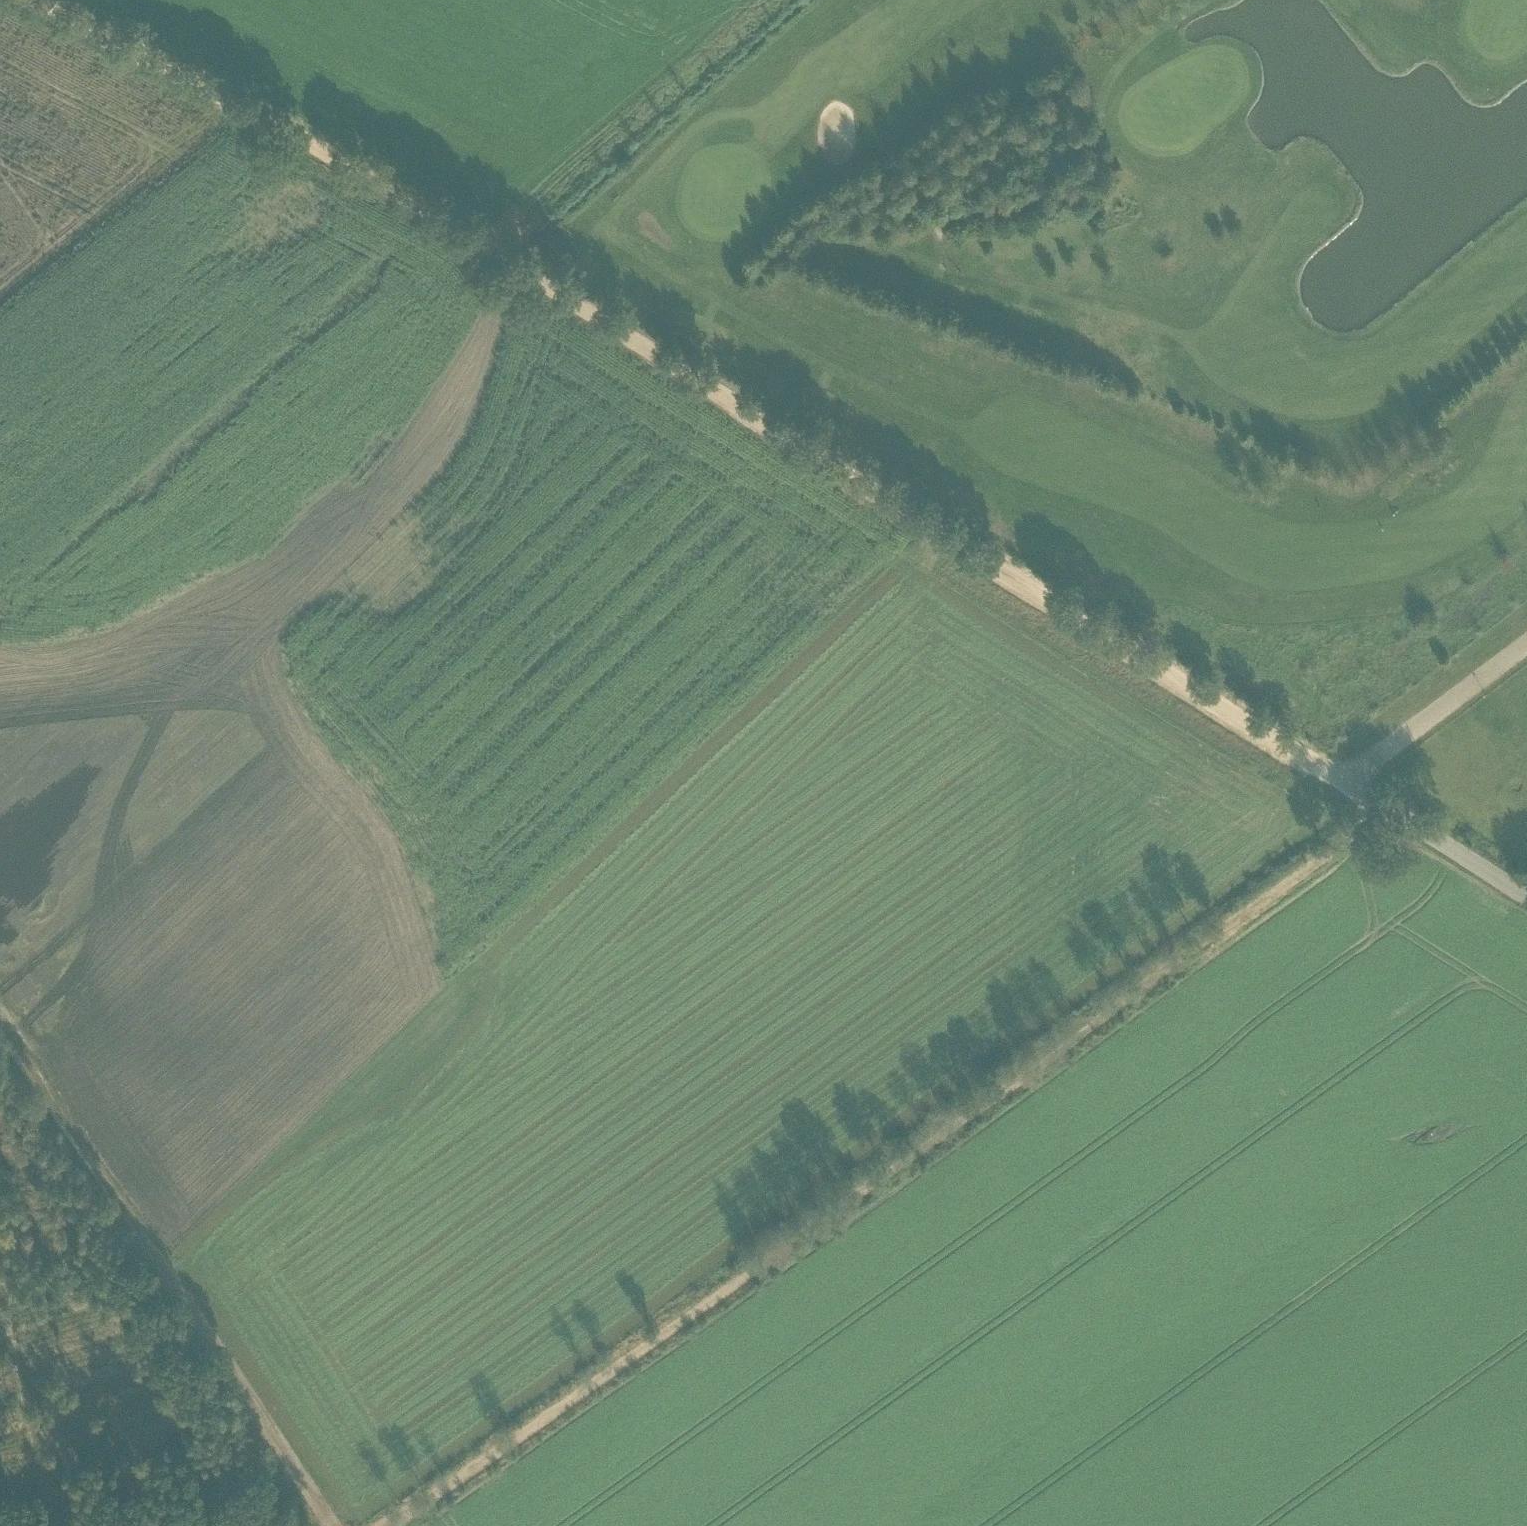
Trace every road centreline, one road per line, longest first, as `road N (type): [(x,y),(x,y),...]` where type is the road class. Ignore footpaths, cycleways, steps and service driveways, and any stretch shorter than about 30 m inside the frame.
road 1 (track): [(1526,895),(359,171),(25,0)]
road 2 (track): [(379,1525),(492,1461),(1383,806)]
road 3 (track): [(0,1029),(336,1525)]

